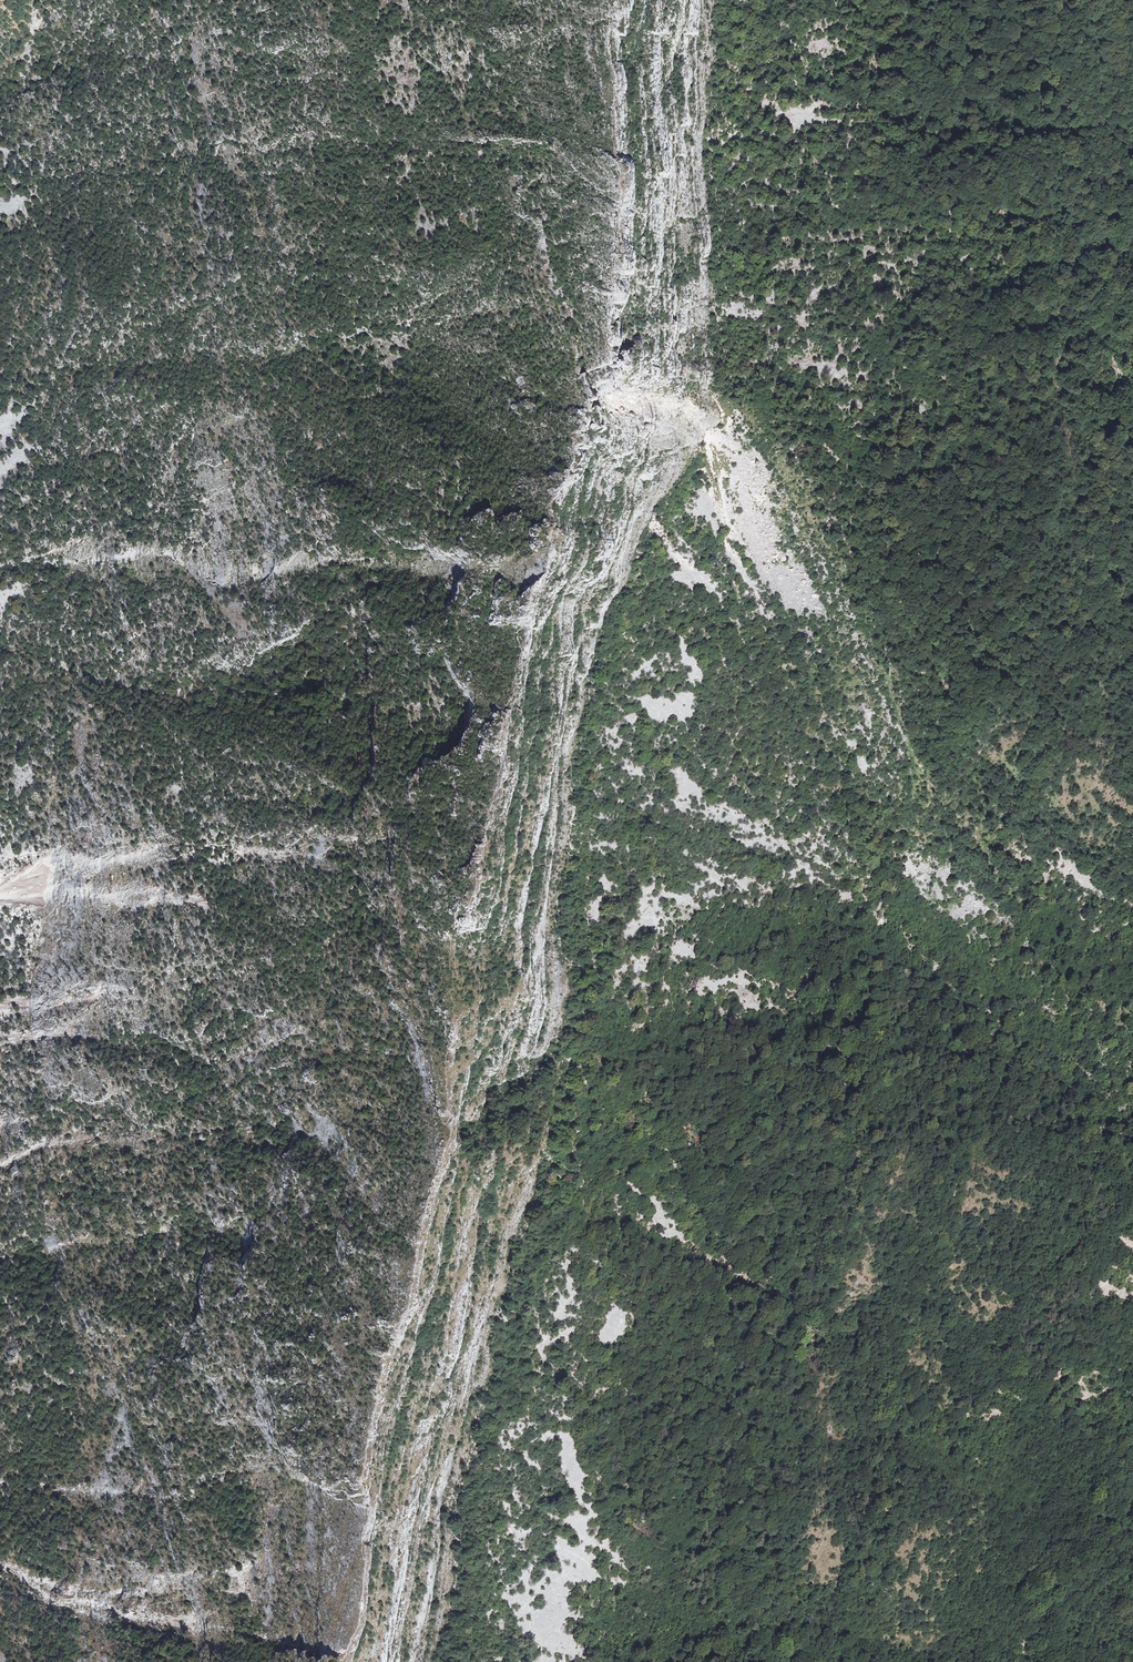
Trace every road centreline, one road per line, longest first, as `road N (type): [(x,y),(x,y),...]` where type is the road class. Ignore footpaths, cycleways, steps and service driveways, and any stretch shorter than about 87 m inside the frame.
road 1 (track): [(1031,1577),(1097,1497),(1132,1412)]
road 2 (track): [(933,1661),(1031,1577)]

